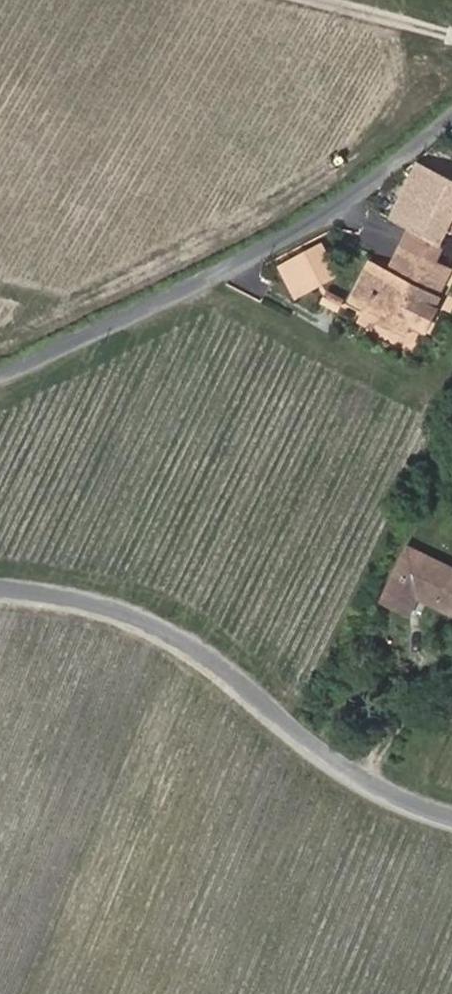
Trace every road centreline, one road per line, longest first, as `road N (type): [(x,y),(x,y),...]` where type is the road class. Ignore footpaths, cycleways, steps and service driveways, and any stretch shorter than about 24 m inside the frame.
road 1 (track): [(390,20),(400,65),(398,106),(356,151),(316,181),(0,340)]
road 2 (residential): [(451,117),(289,237),(0,377)]
road 3 (residential): [(451,819),(347,769),(158,628),(102,607),(0,589)]

